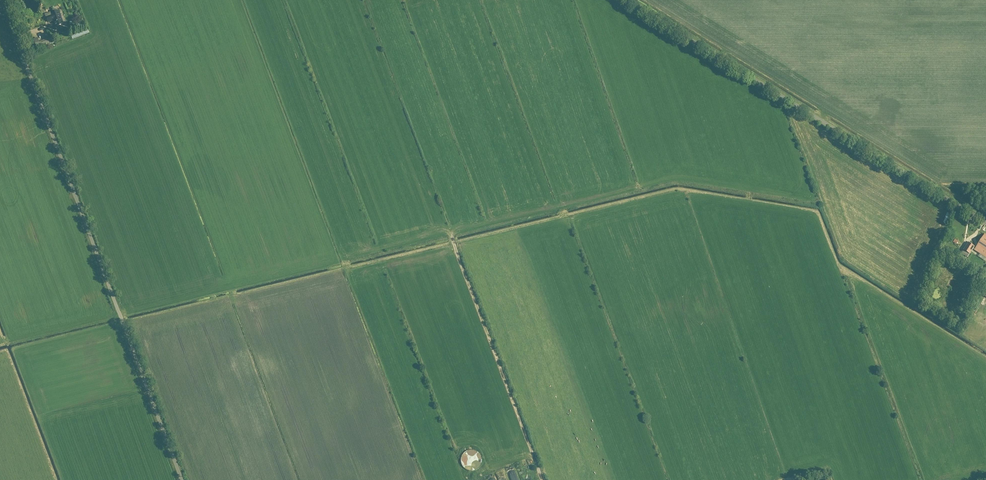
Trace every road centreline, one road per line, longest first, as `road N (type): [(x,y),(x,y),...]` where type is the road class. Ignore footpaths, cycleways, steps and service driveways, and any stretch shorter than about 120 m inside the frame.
road 1 (unclassified): [(181,479),(3,0)]
road 2 (unclassified): [(985,223),(626,0)]
road 3 (track): [(542,479),(452,236)]

